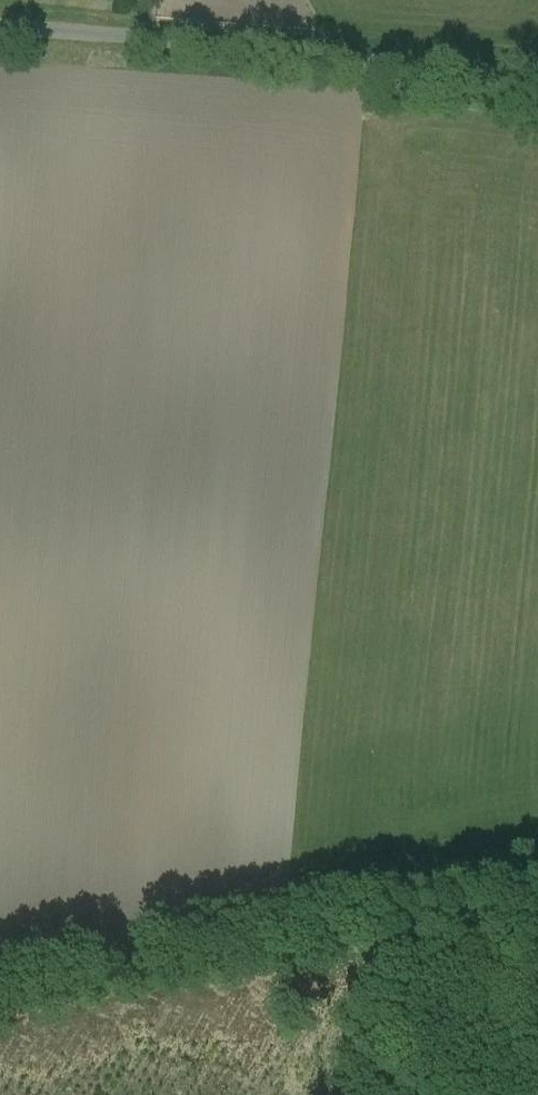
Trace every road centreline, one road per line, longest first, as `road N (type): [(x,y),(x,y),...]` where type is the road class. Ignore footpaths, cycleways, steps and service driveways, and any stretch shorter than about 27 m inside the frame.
road 1 (unclassified): [(0,38),(537,90)]

